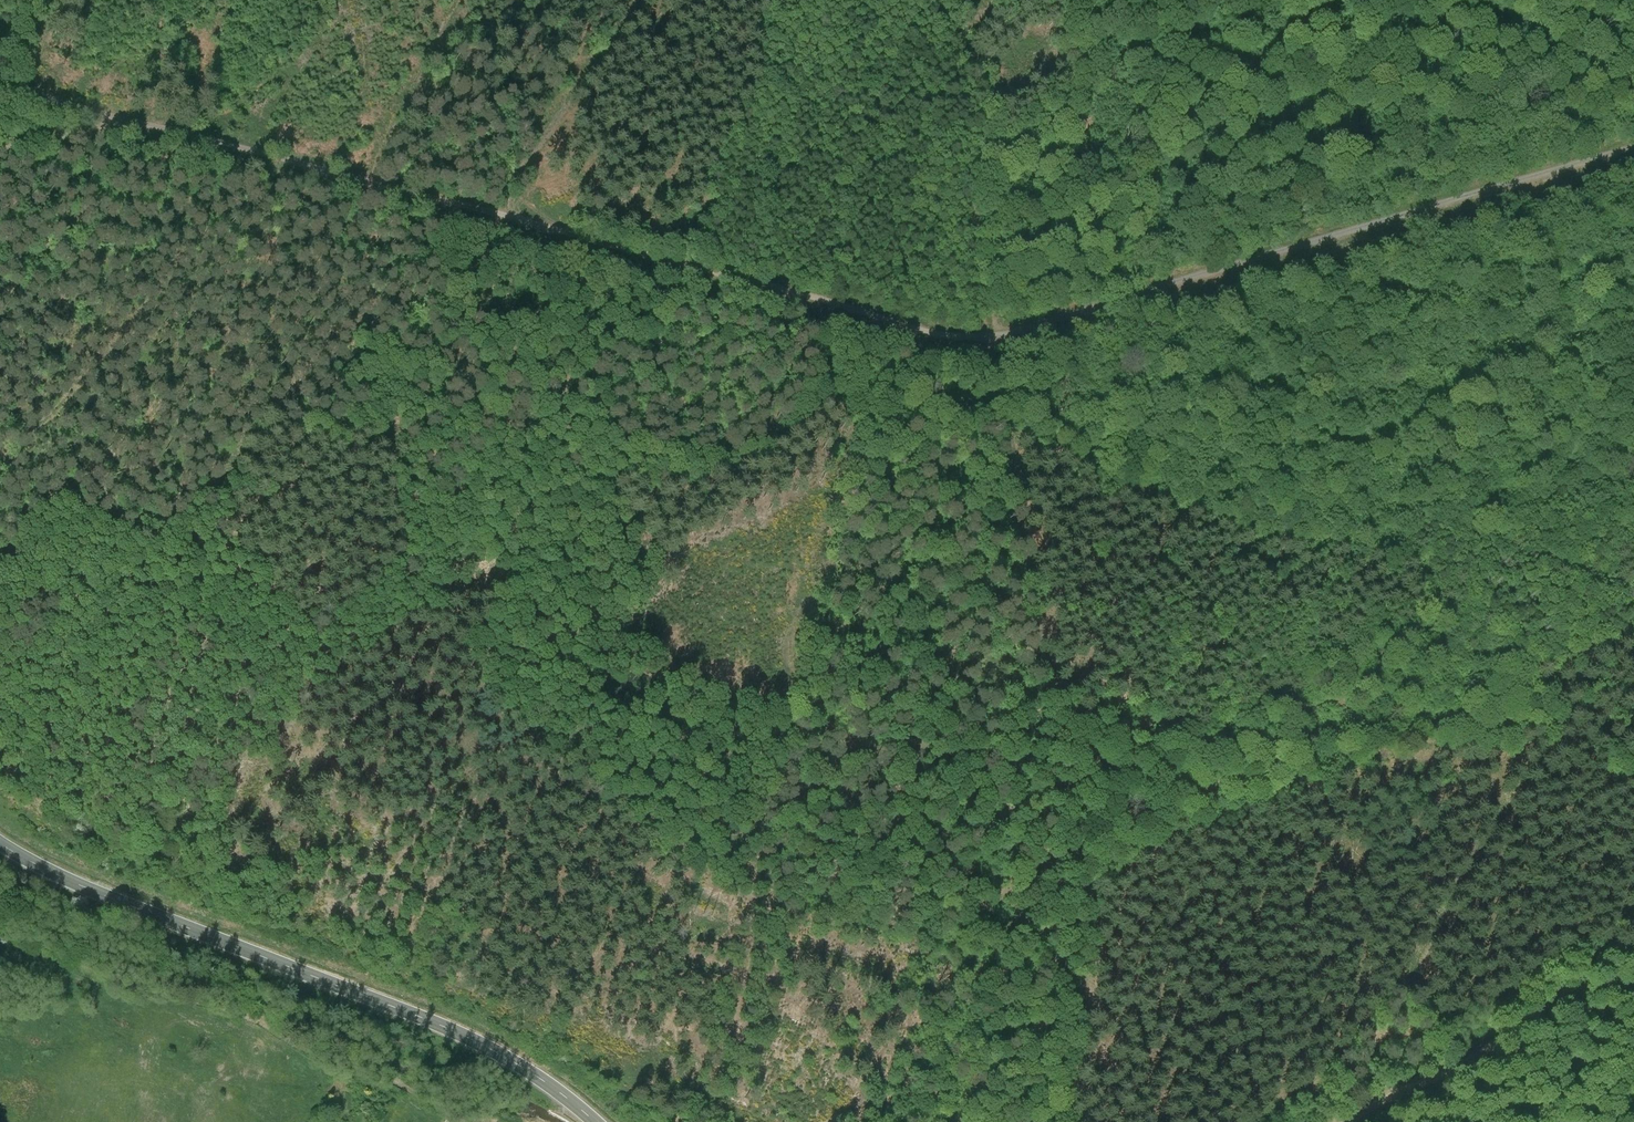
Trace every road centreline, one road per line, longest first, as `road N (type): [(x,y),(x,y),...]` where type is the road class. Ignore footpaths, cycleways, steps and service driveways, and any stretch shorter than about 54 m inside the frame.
road 1 (track): [(1633,150),(1037,327),(953,339),(208,141),(0,94)]
road 2 (secondary): [(595,1121),(537,1077),(457,1032),(99,895),(0,844)]
road 3 (track): [(464,1121),(247,1018),(0,930)]
road 4 (track): [(1346,1121),(1461,1067),(1574,987),(1633,985)]

